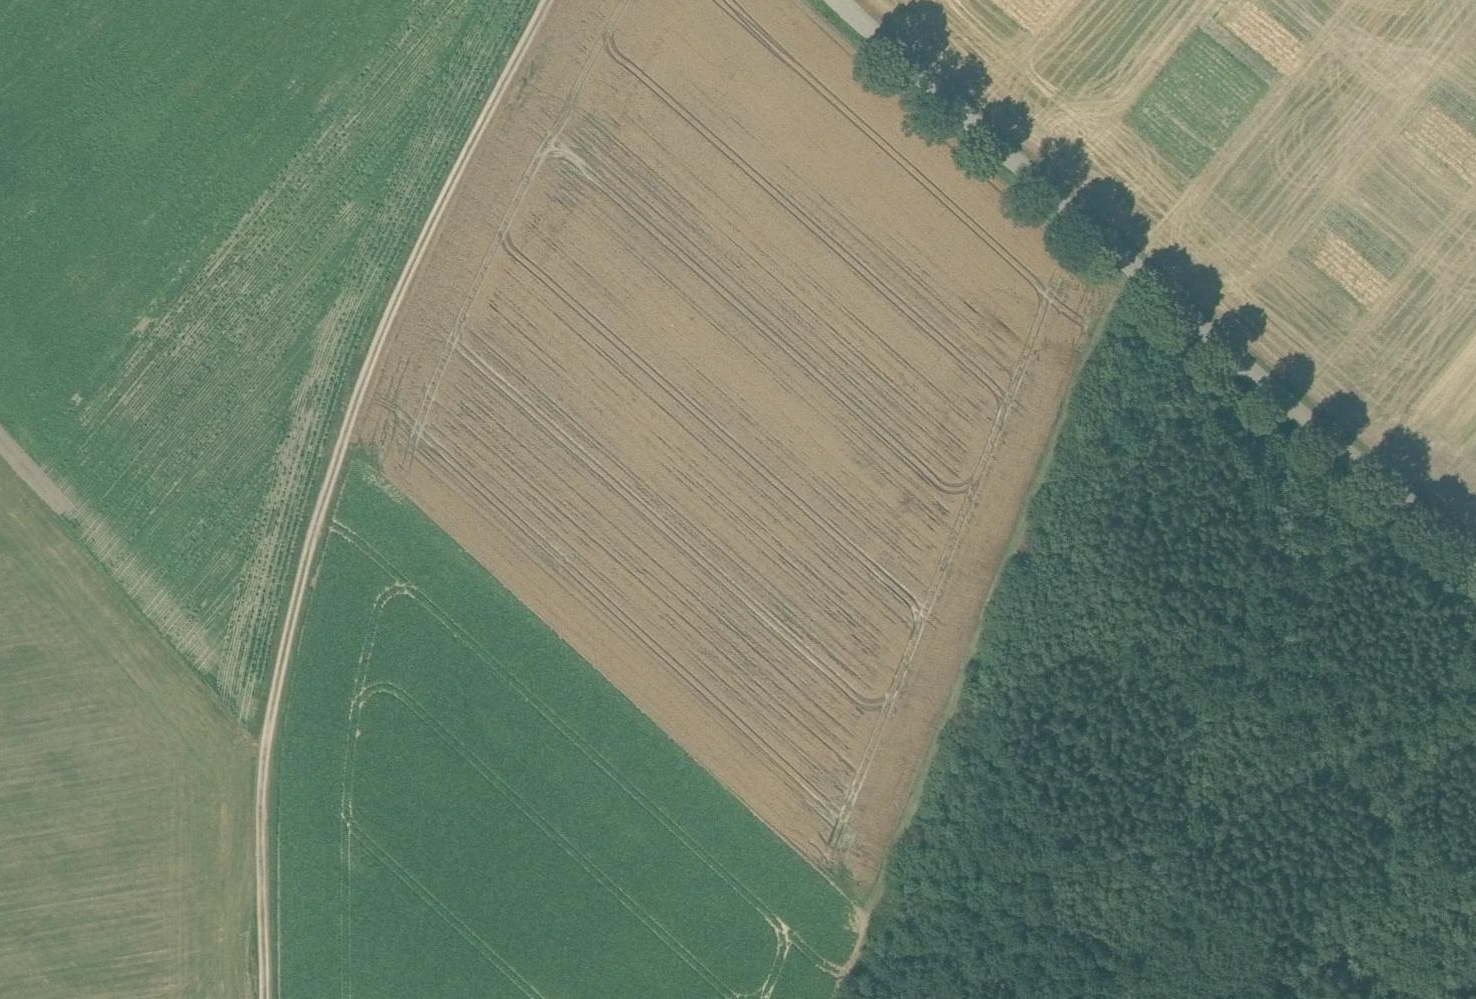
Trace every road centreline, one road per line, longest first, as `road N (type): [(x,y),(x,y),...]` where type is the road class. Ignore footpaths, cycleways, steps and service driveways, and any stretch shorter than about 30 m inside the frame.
road 1 (track): [(268,998),(271,743),(301,614),(409,271),(553,0)]
road 2 (unclassified): [(1475,550),(1306,419),(844,0)]

